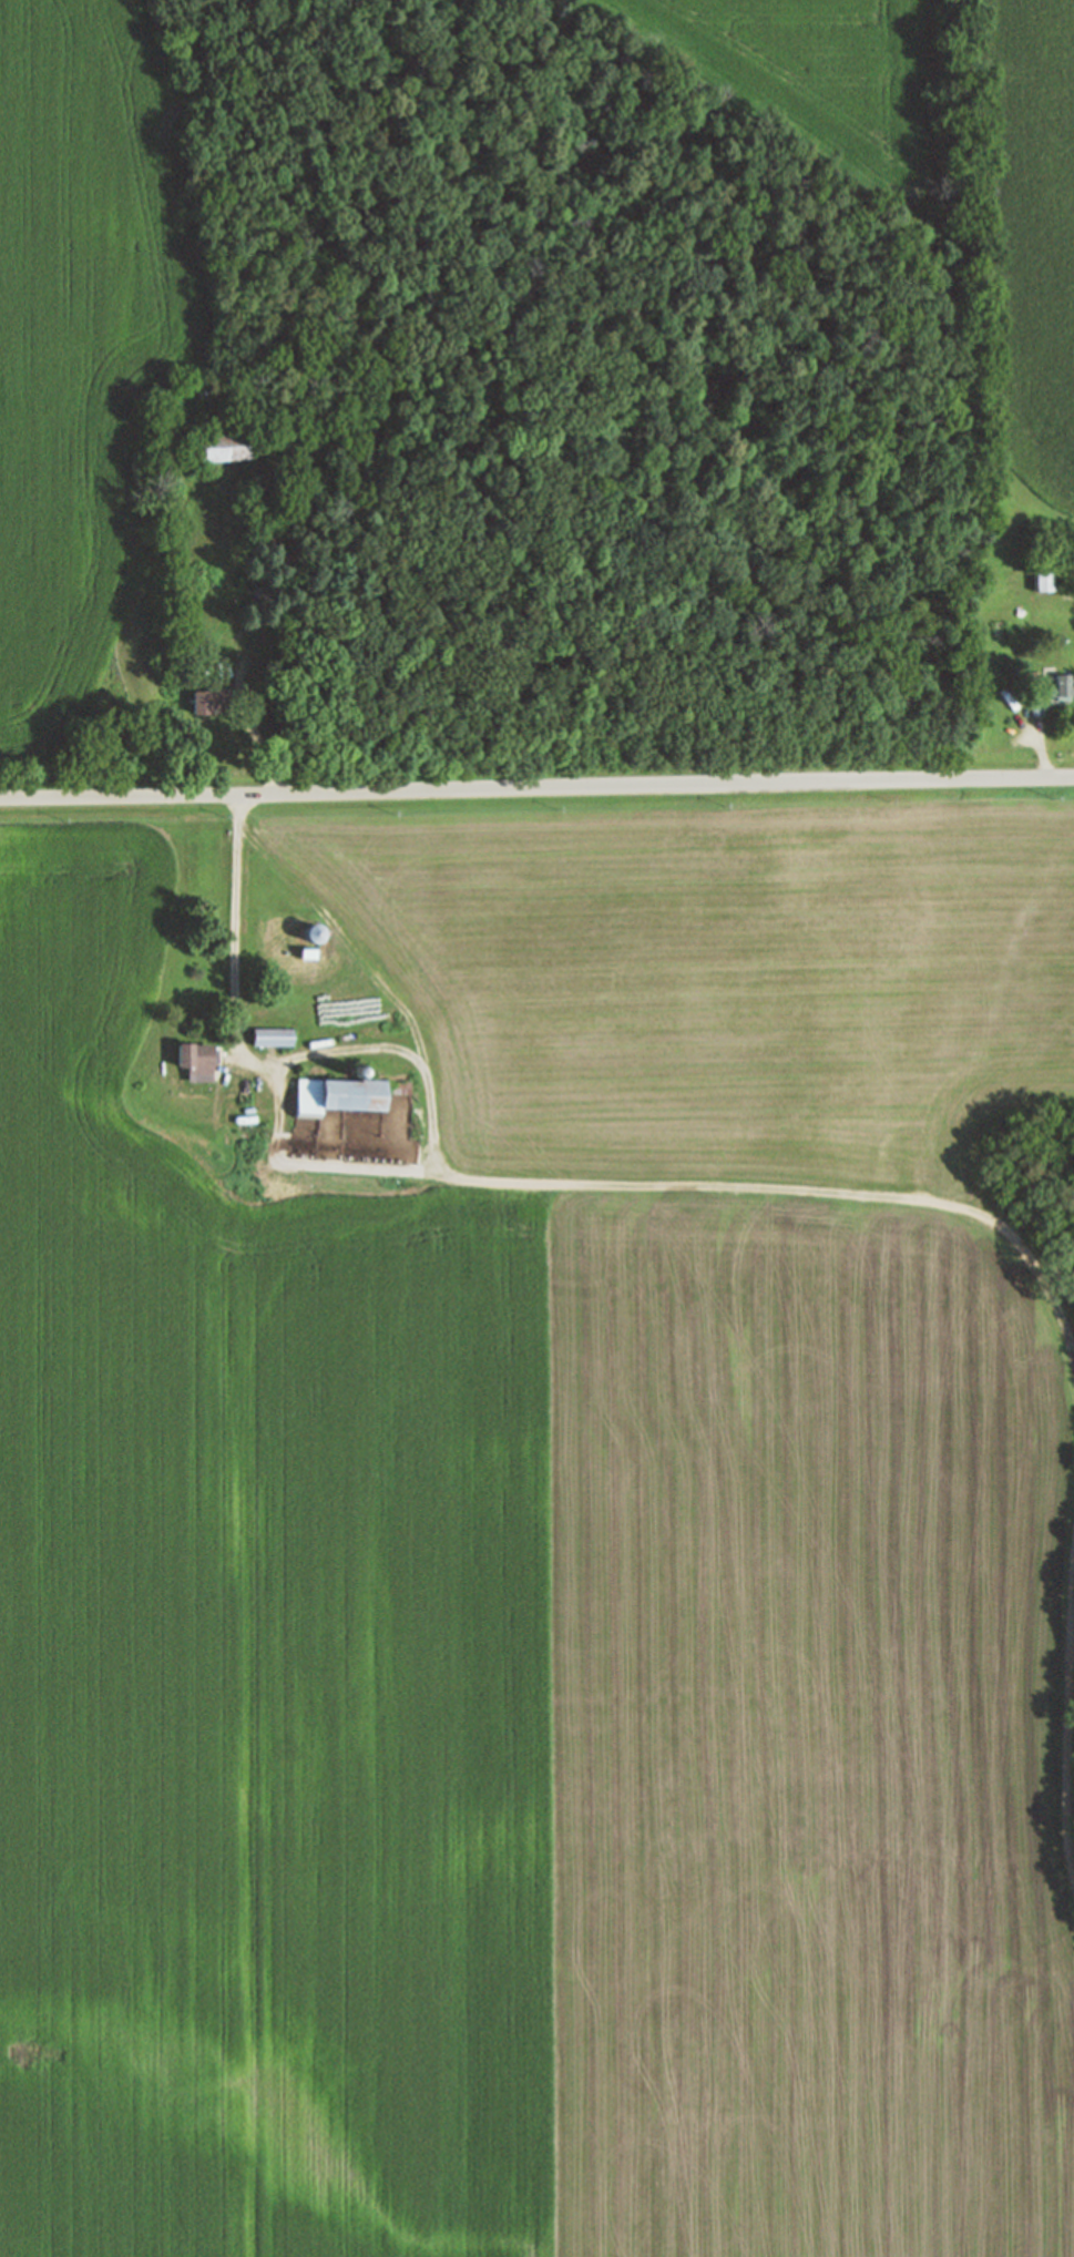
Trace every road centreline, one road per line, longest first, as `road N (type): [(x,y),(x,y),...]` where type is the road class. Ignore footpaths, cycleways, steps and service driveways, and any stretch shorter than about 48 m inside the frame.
road 1 (residential): [(1073,775),(0,798)]
road 2 (track): [(1073,1334),(1055,1290),(975,1217),(893,1203),(503,1185),(461,1175)]
road 3 (track): [(461,1175),(432,1144),(434,1093),(422,1069),(348,1054),(288,1061),(273,1079),(273,1158),(461,1175)]

